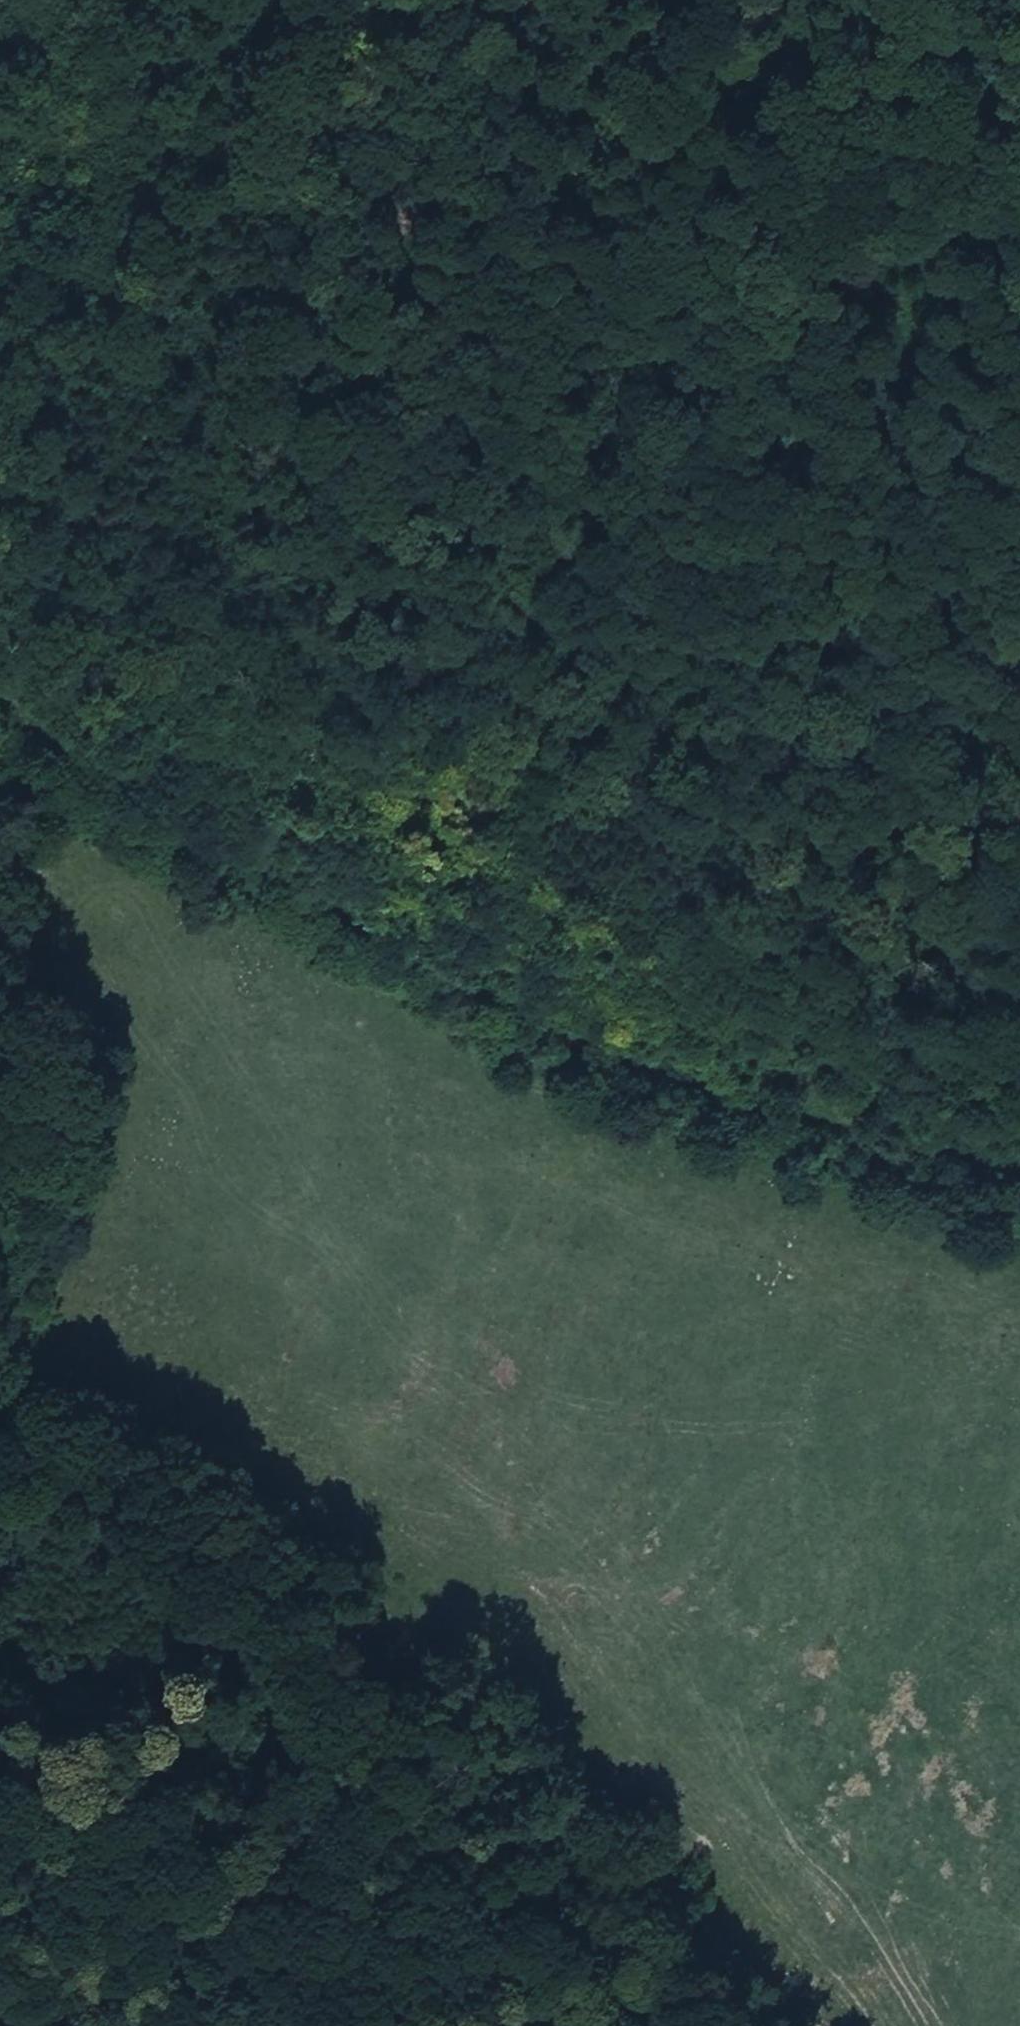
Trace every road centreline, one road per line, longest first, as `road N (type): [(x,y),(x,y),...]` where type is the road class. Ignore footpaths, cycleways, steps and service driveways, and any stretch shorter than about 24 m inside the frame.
road 1 (track): [(0,693),(28,726),(625,1051),(856,1131),(1019,1173)]

